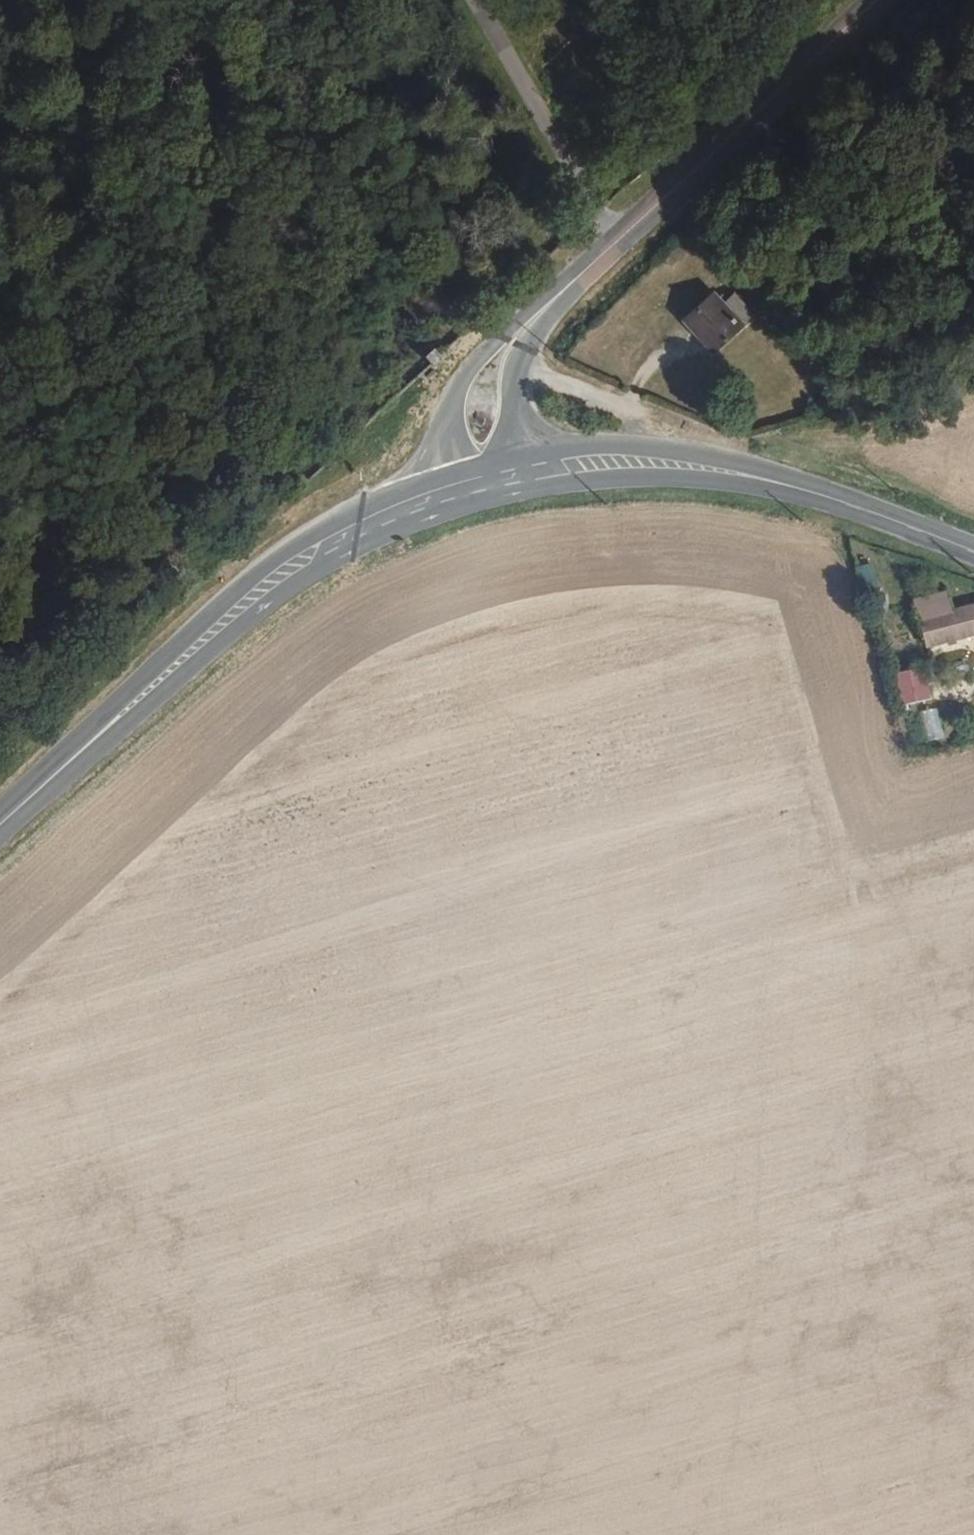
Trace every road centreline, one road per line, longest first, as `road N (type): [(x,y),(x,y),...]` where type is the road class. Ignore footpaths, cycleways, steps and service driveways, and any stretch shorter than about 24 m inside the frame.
road 1 (primary): [(0,829),(120,714),(270,592),(435,497)]
road 2 (primary): [(519,474),(576,465),(702,470),(821,499),(973,553)]
road 3 (tertiary): [(878,0),(536,316)]
road 4 (track): [(498,0),(597,176),(636,225)]
road 5 (tertiary): [(536,316),(455,389),(435,464),(435,497)]
road 6 (tertiary): [(519,474),(517,415),(536,316)]

